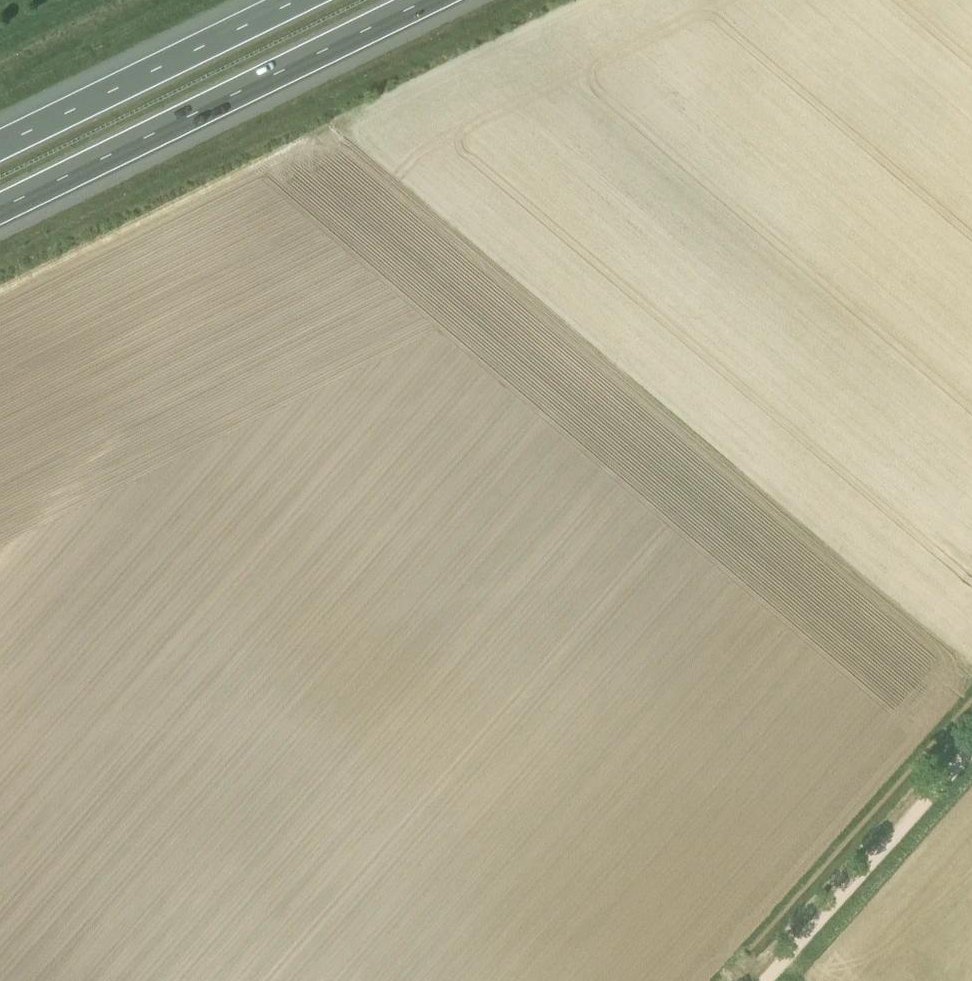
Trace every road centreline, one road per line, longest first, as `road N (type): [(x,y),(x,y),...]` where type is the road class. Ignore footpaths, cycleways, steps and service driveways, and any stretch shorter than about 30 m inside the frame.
road 1 (motorway): [(0,205),(417,0)]
road 2 (motorway): [(296,0),(0,145)]
road 3 (track): [(971,747),(765,980)]

